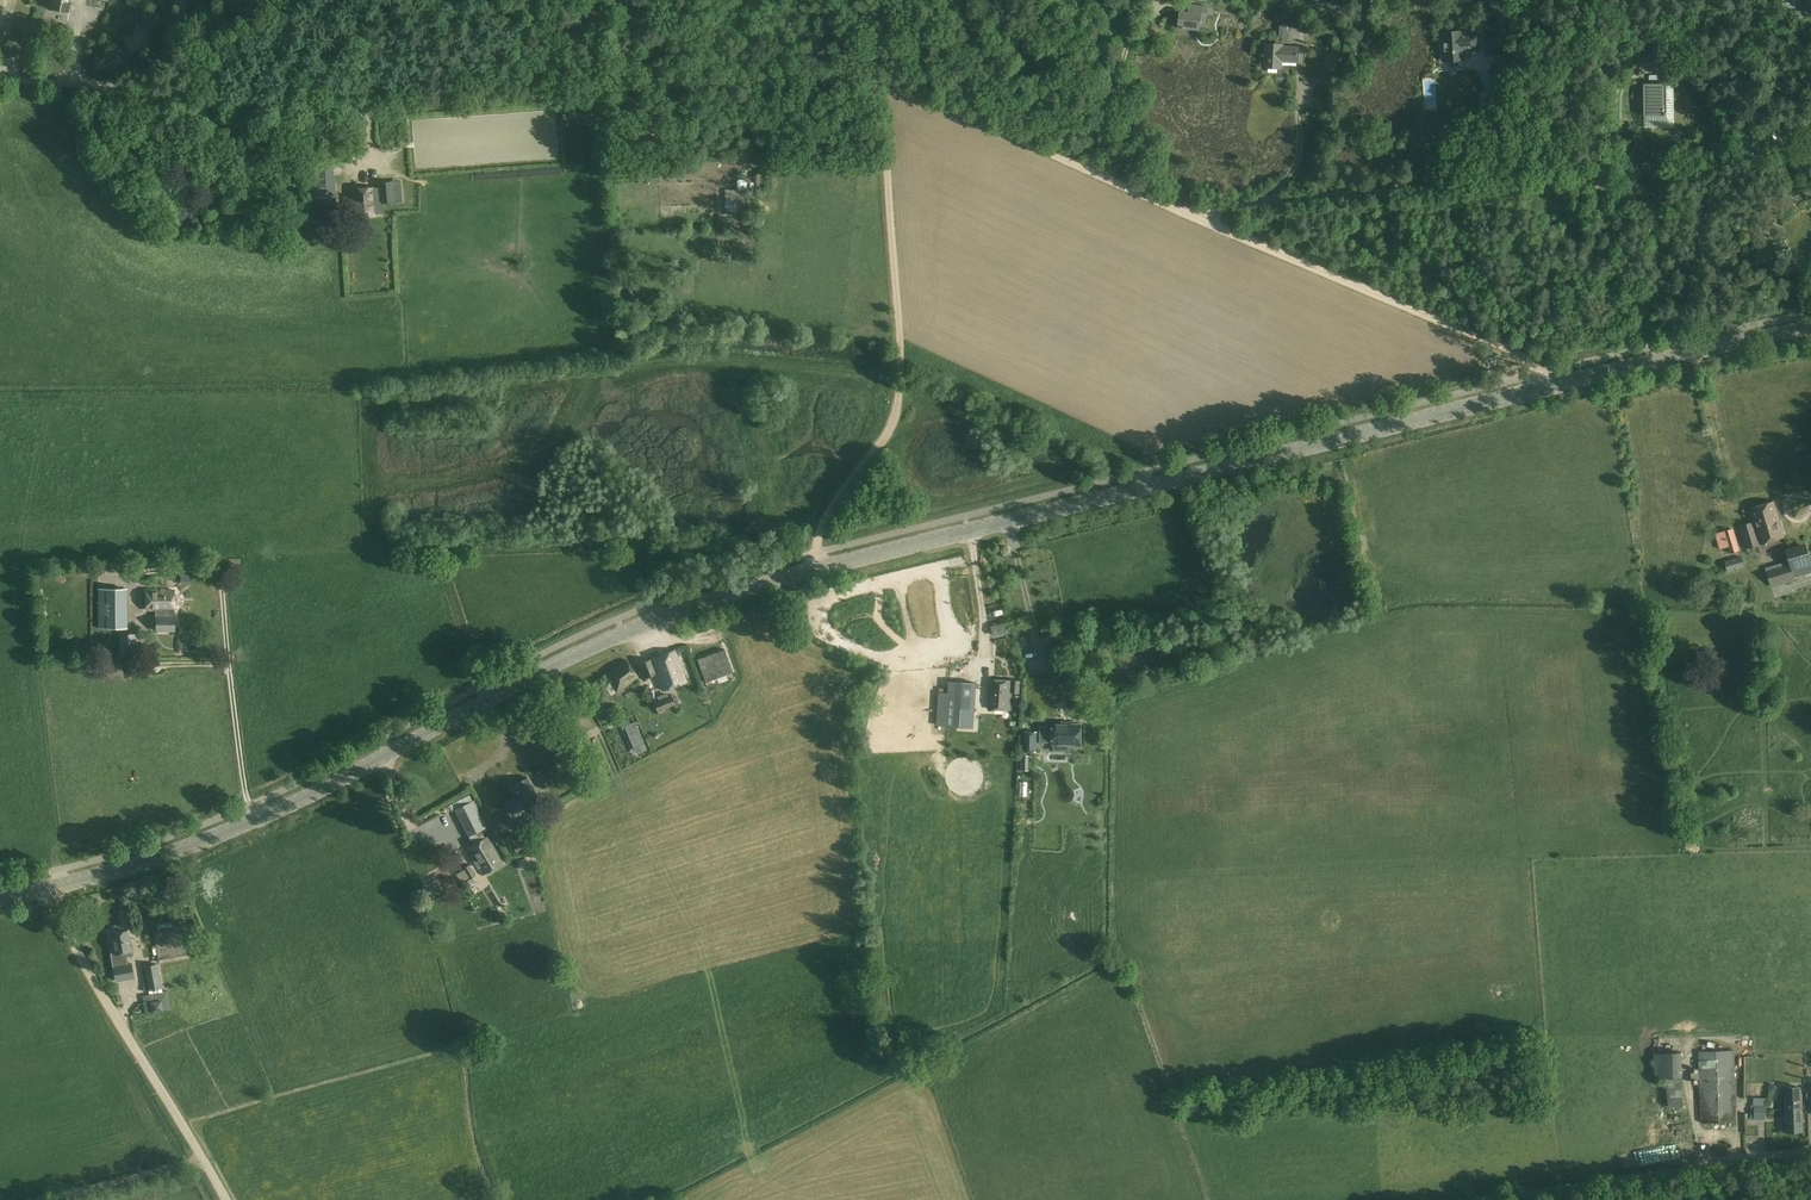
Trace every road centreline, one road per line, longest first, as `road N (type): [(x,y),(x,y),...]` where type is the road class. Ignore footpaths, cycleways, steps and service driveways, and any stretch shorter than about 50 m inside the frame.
road 1 (tertiary): [(813,571),(1645,364),(1810,331)]
road 2 (tertiary): [(0,902),(192,847),(298,802),(603,643),(813,571)]
road 3 (track): [(874,75),(398,107),(0,78)]
road 4 (track): [(1550,388),(1524,359),(874,75)]
road 5 (track): [(815,553),(822,526),(890,435),(901,398),(874,75)]
road 6 (track): [(47,891),(227,1199)]
road 7 (track): [(1480,1199),(1677,1171)]
road 8 (track): [(202,1160),(45,1199)]
road 9 (unclassified): [(1677,1171),(1810,1152)]

